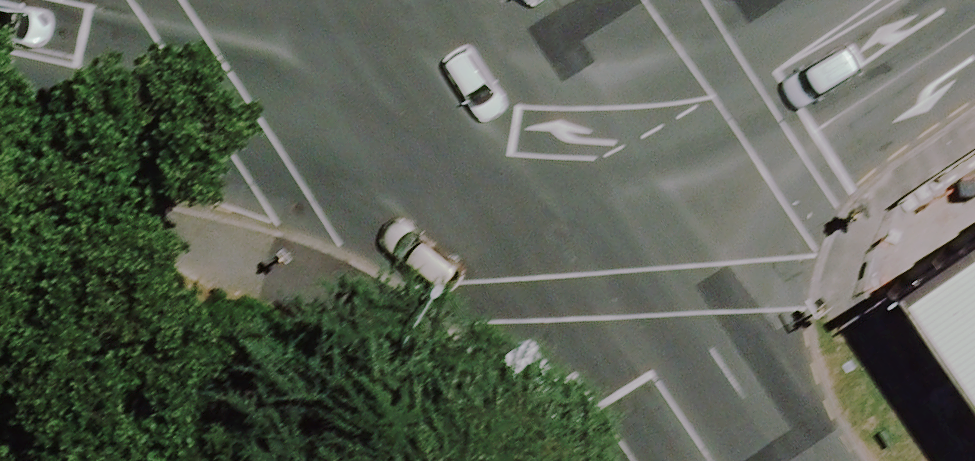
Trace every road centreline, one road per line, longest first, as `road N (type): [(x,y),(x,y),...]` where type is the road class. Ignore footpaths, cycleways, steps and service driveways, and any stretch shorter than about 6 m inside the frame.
road 1 (secondary): [(488,104),(213,88),(0,47)]
road 2 (secondary): [(488,104),(587,109),(700,98),(779,72),(887,0)]
road 3 (secondary): [(712,460),(488,104)]
road 4 (secondary): [(488,104),(409,0)]

